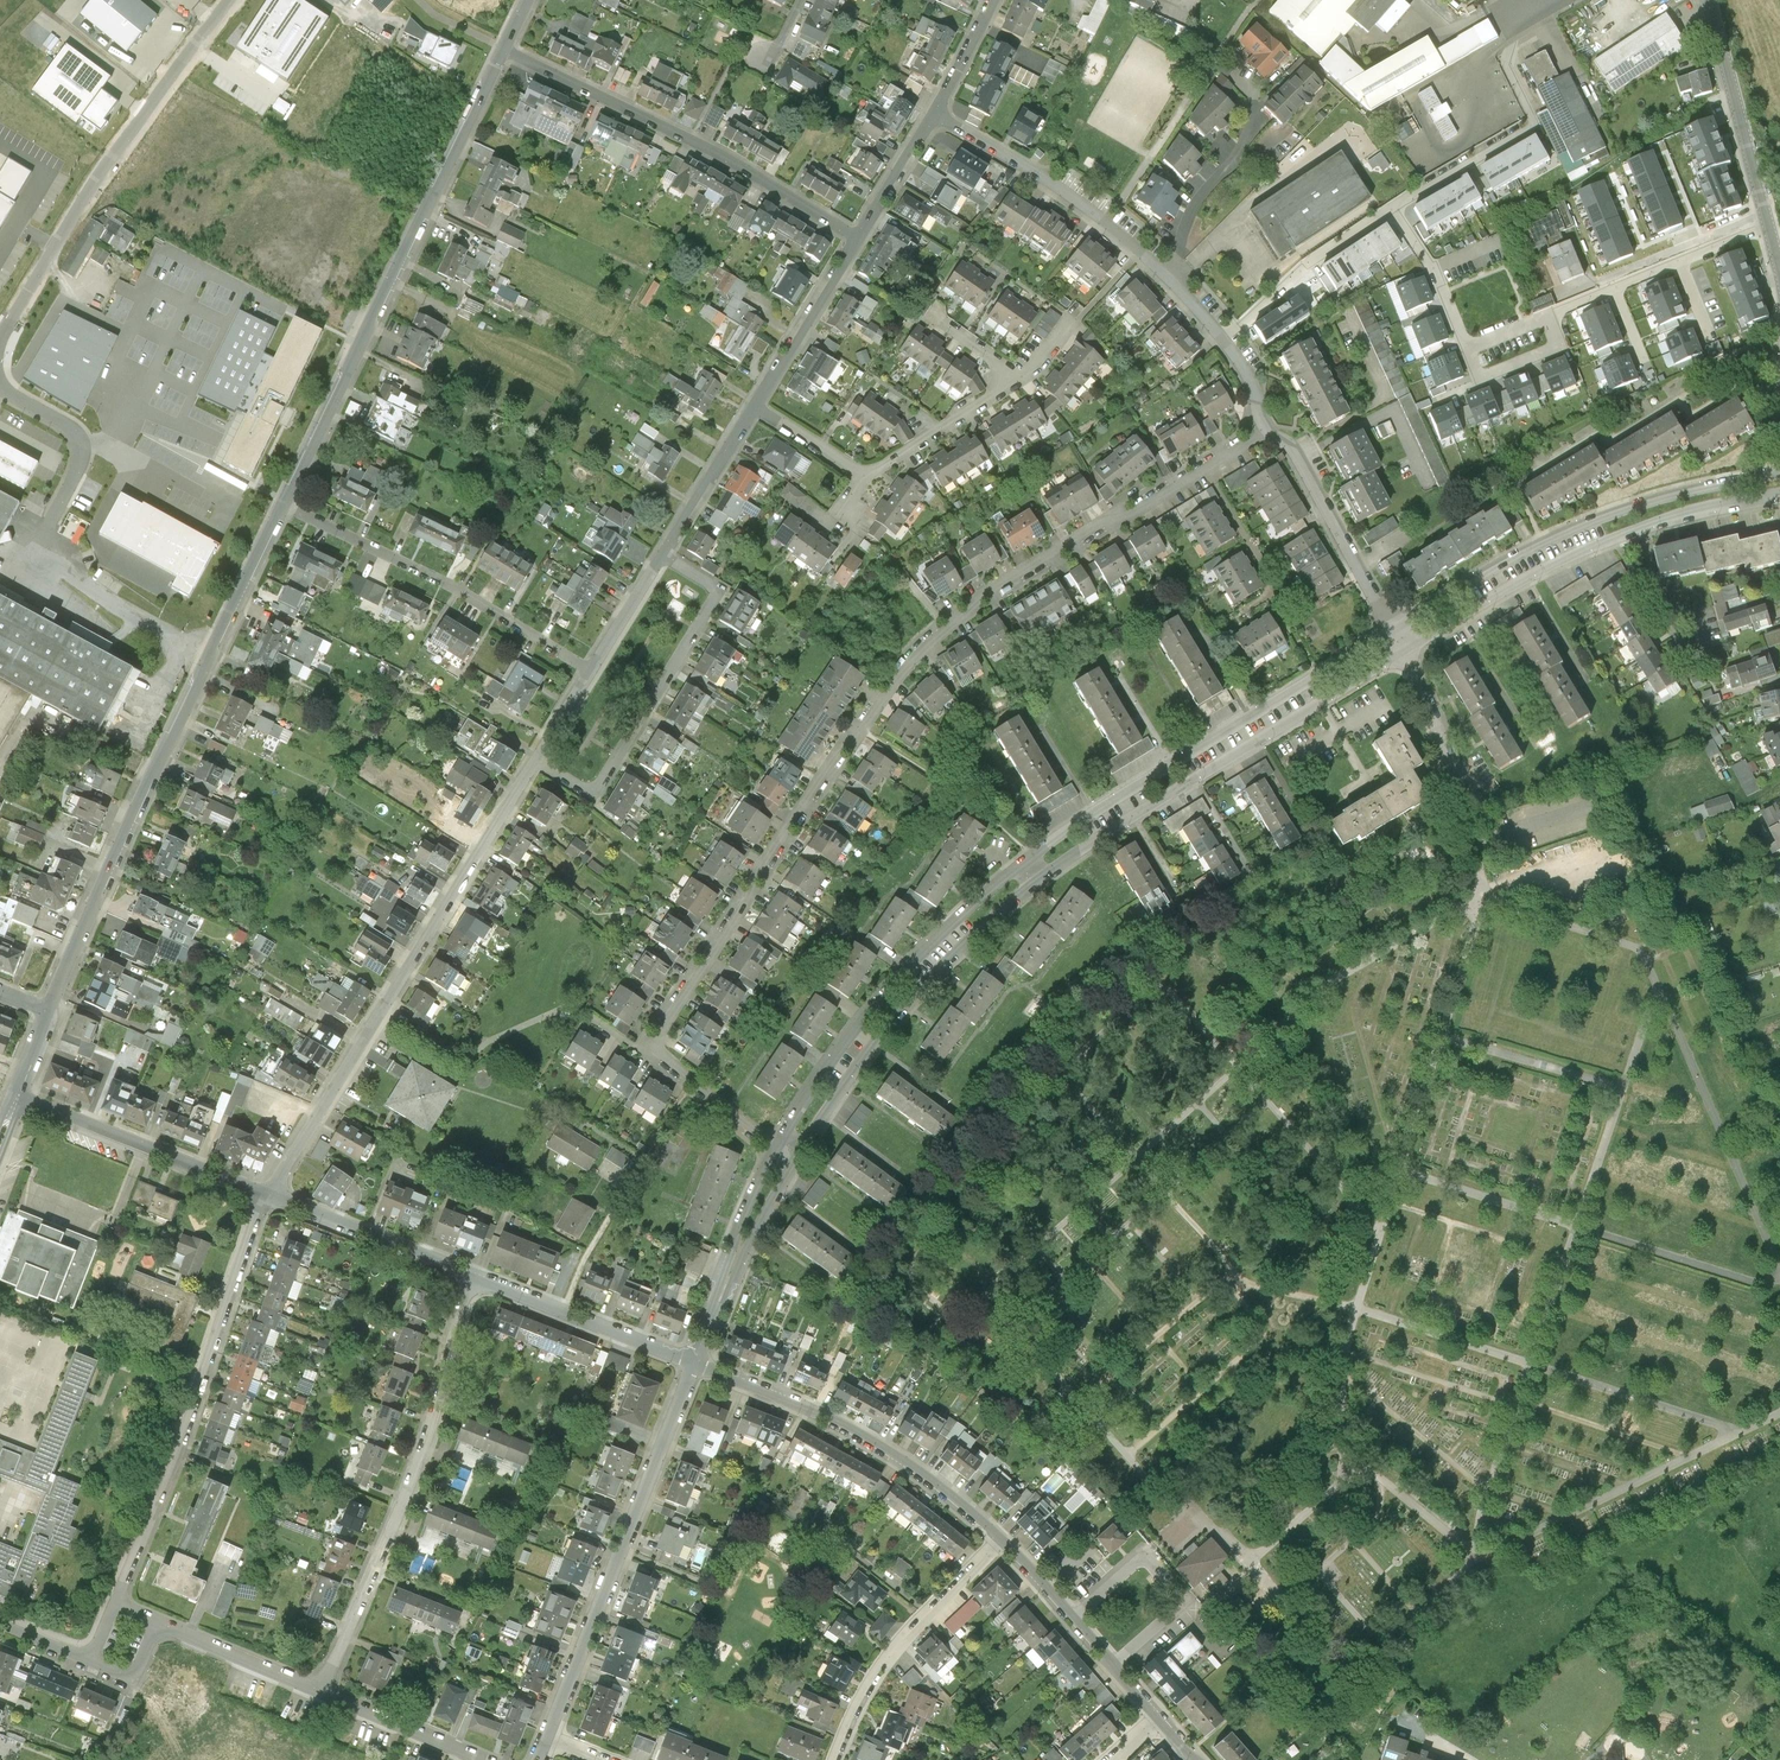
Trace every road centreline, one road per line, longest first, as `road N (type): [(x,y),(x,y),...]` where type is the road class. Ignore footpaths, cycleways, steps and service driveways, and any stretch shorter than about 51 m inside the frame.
road 1 (tertiary): [(505,49),(122,841),(50,1012)]
road 2 (residential): [(1267,431),(946,629),(900,672),(858,728),(650,1042),(653,1058),(776,1146)]
road 3 (residential): [(588,668),(268,1193)]
road 4 (residential): [(316,1689),(417,1464),(472,1276)]
road 5 (residential): [(268,1193),(117,1605)]
road 6 (residential): [(1394,629),(1023,862)]
road 7 (residential): [(1037,880),(1407,649)]
road 8 (residential): [(1779,472),(1598,516),(1394,629)]
road 9 (unclassified): [(0,341),(110,158),(231,0)]
road 10 (residential): [(546,1737),(694,1359)]
road 11 (residential): [(1407,649),(1535,572),(1614,538),(1779,495)]
road 12 (residential): [(856,235),(692,138),(505,49)]
road 13 (residential): [(1023,862),(893,982),(776,1146)]
road 14 (residential): [(796,1160),(913,995),(1037,880)]
road 15 (residential): [(936,115),(1107,222),(1223,342)]
road 16 (residential): [(1000,1539),(893,1453),(694,1359)]
road 17 (residential): [(755,405),(588,668)]
road 18 (residential): [(588,668),(520,623),(319,522)]
road 19 (residential): [(1391,210),(1536,125),(1506,66),(1522,11)]
road 20 (residential): [(837,1759),(888,1658),(1000,1539)]
road 21 (residential): [(268,1193),(16,1095)]
road 22 (residential): [(1547,316),(1769,224)]
road 23 (residential): [(1157,1718),(1000,1539)]
road 24 (residential): [(1267,431),(1293,449),(1394,629)]
road 25 (residential): [(694,1359),(472,1276)]
road 26 (tertiary): [(1710,0),(1769,224)]
road 27 (residential): [(472,1276),(268,1193)]
road 28 (residential): [(1223,342),(1302,268),(1391,210)]
road 29 (residential): [(1407,649),(1438,726),(1469,845)]
road 30 (residential): [(856,235),(755,405)]
road 31 (residential): [(1019,380),(1073,322),(980,256)]
road 32 (unclassified): [(0,385),(79,437),(81,458),(51,521)]
road 33 (residential): [(776,1146),(713,1319)]
road 34 (residential): [(484,1759),(316,1689)]
road 35 (residential): [(713,1319),(796,1160)]
road 36 (residential): [(316,1689),(157,1623)]
road 37 (residential): [(1391,210),(1433,269),(1466,349)]
road 38 (residential): [(1466,349),(1478,380),(1559,347),(1547,316)]
road 39 (residential): [(936,115),(856,235)]
road 40 (residential): [(755,405),(868,477)]
road 41 (residential): [(994,0),(936,115)]

